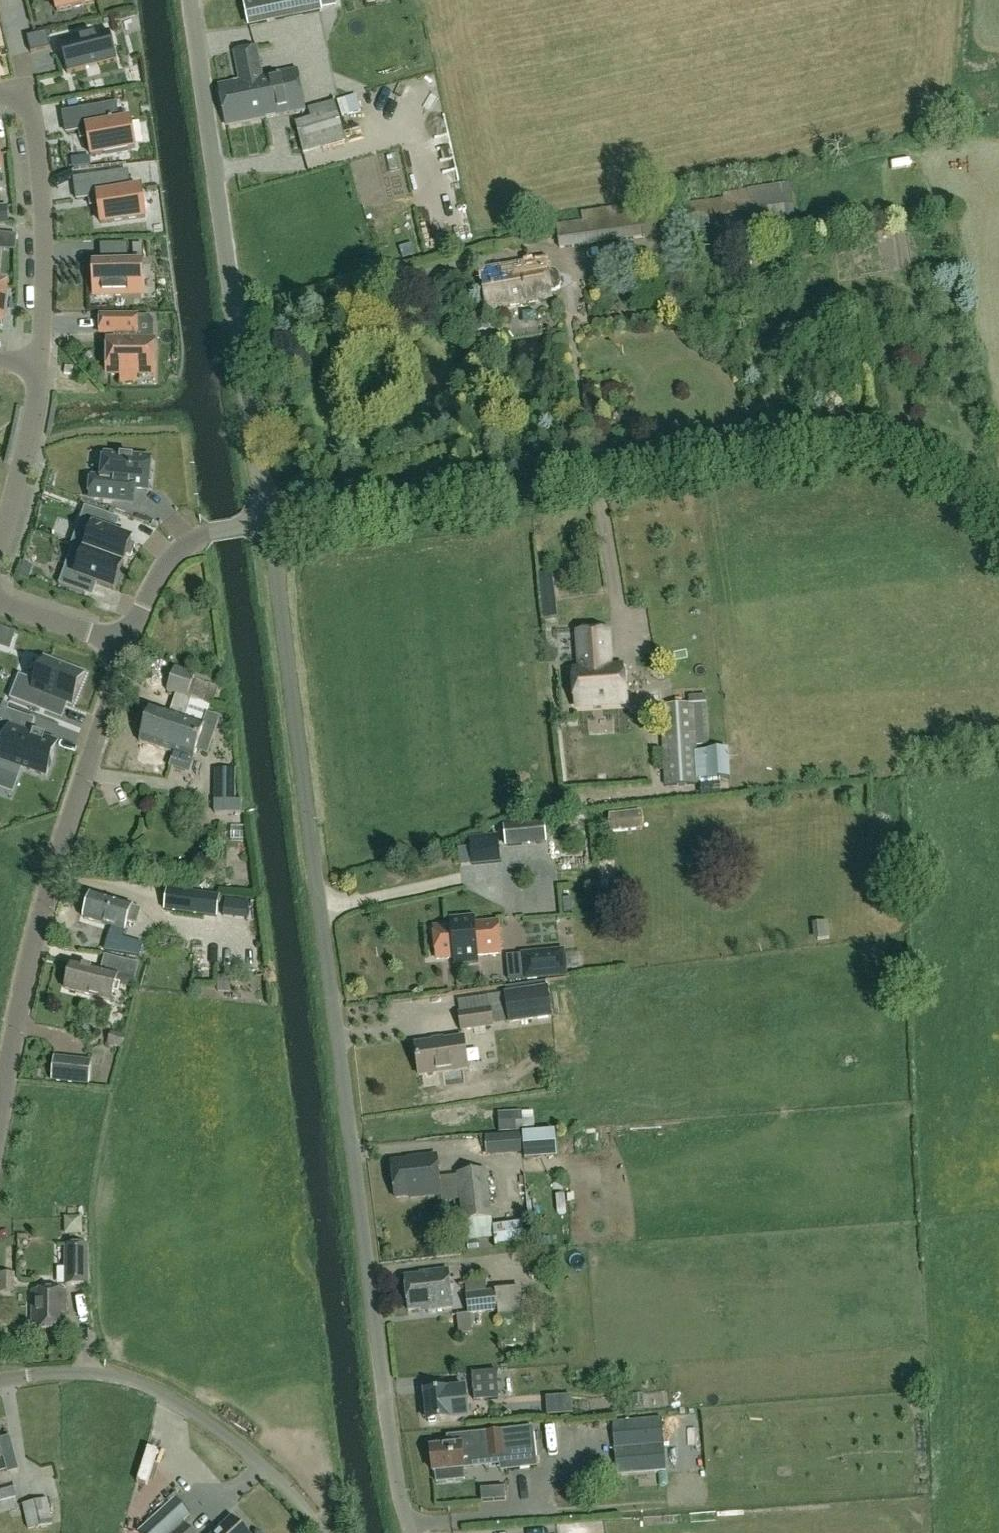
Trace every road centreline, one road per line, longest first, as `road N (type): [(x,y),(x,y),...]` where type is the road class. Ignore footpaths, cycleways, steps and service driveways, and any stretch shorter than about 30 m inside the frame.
road 1 (unclassified): [(412,1532),(393,1456),(270,525)]
road 2 (unclassified): [(998,505),(943,460),(851,441),(270,525)]
road 3 (unclassified): [(270,525),(191,0)]
road 4 (unclassified): [(0,1114),(60,850),(131,649)]
road 5 (unclassified): [(321,1532),(286,1489),(178,1401),(81,1373),(0,1383)]
road 6 (residential): [(40,363),(41,189),(33,118),(17,98)]
road 7 (unclassified): [(131,649),(177,555),(210,534),(270,525)]
road 8 (residential): [(0,538),(40,363)]
road 9 (residential): [(131,649),(0,604)]

